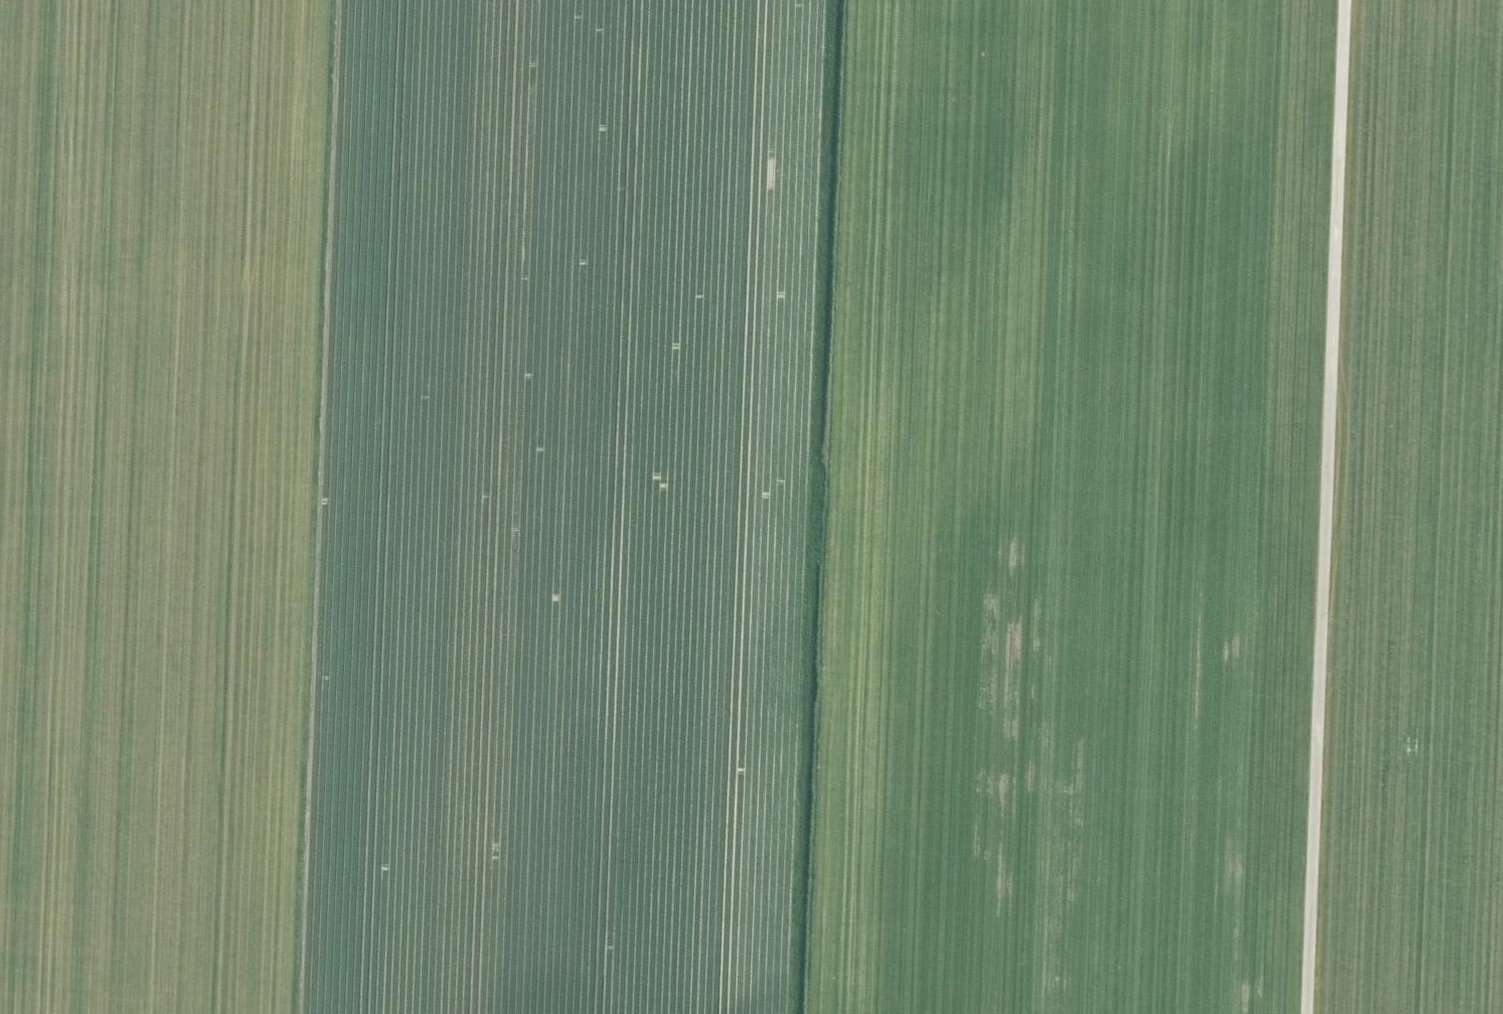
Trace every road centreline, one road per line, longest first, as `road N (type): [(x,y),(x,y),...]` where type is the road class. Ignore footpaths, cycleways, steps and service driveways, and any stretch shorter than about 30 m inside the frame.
road 1 (unclassified): [(1306,1013),(1344,0)]

